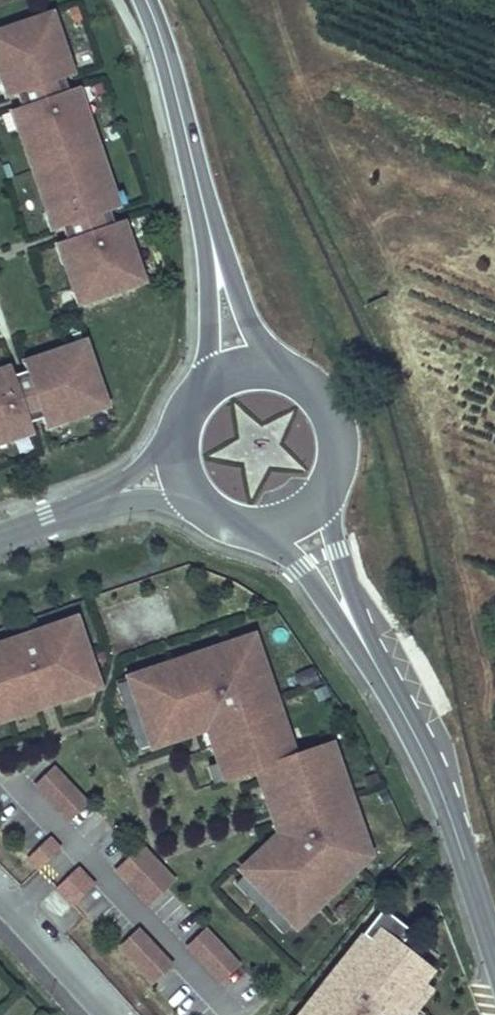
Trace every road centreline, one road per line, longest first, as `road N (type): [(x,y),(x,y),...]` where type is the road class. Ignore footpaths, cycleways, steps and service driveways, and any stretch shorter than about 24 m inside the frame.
road 1 (secondary): [(299,519),(424,753),(494,950)]
road 2 (secondary): [(145,0),(179,101),(239,372)]
road 3 (secondary): [(299,519),(321,504),(343,457),(331,407),(291,374),(239,372)]
road 4 (residential): [(0,536),(186,469)]
road 5 (residential): [(0,906),(103,1014)]
road 6 (secondary): [(186,469),(195,491),(231,521),(253,528),(299,519)]
road 7 (secondary): [(239,372),(193,410),(186,469)]

